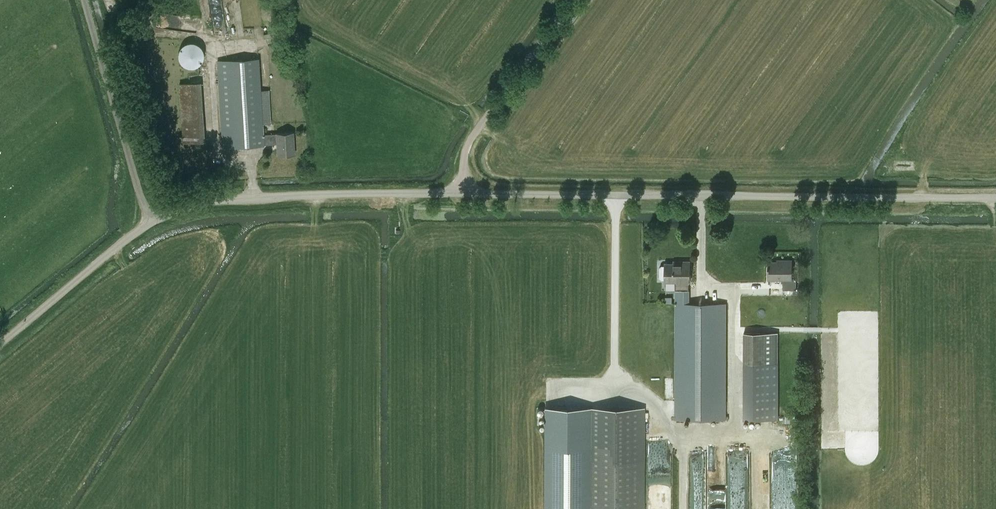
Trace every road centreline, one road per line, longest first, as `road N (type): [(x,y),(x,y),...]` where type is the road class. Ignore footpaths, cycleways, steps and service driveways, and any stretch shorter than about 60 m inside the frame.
road 1 (unclassified): [(460,193),(995,197)]
road 2 (unclassified): [(150,223),(217,200),(460,193)]
road 3 (unclassified): [(85,0),(150,223)]
road 4 (unclassified): [(460,193),(460,144),(474,115),(560,0)]
road 5 (unclassified): [(0,348),(150,223)]

